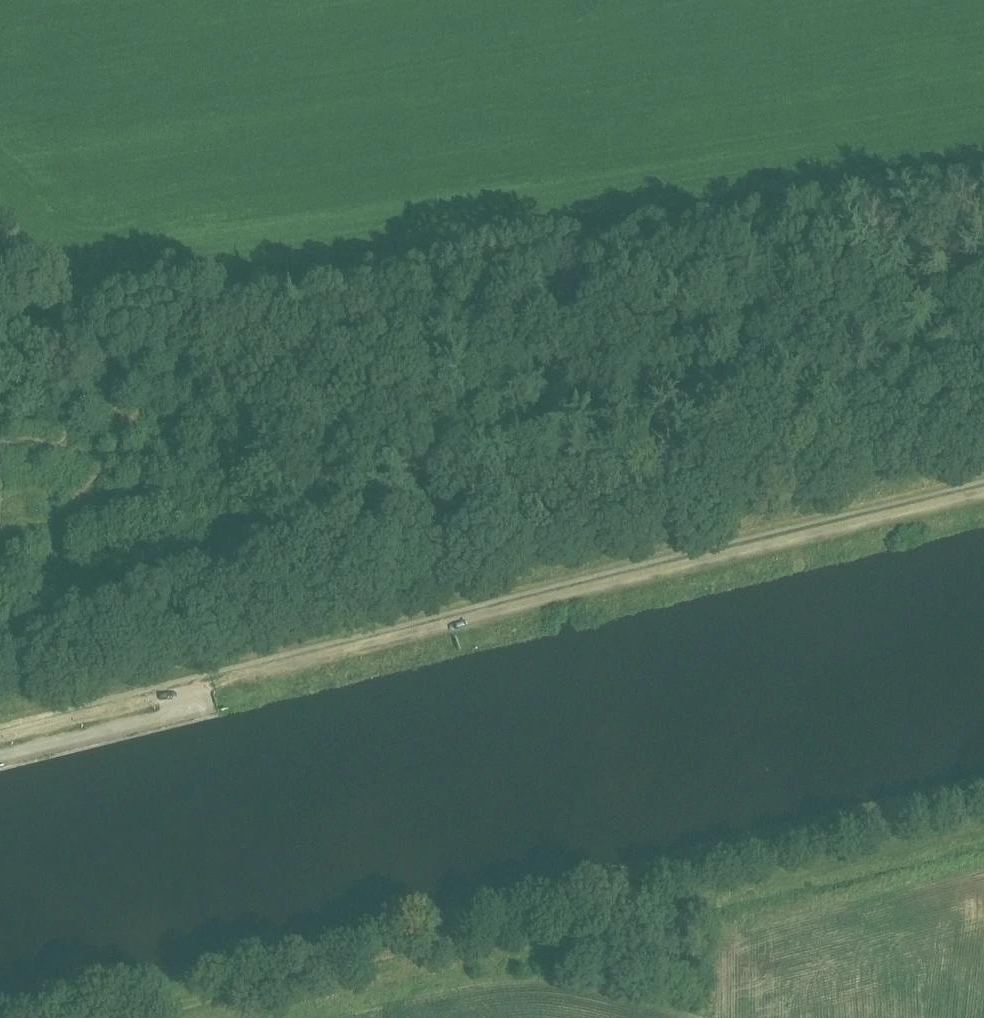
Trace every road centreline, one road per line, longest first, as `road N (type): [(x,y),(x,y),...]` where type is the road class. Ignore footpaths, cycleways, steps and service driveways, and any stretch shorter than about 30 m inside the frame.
road 1 (track): [(0,736),(983,494)]
road 2 (track): [(123,458),(53,523),(0,528)]

